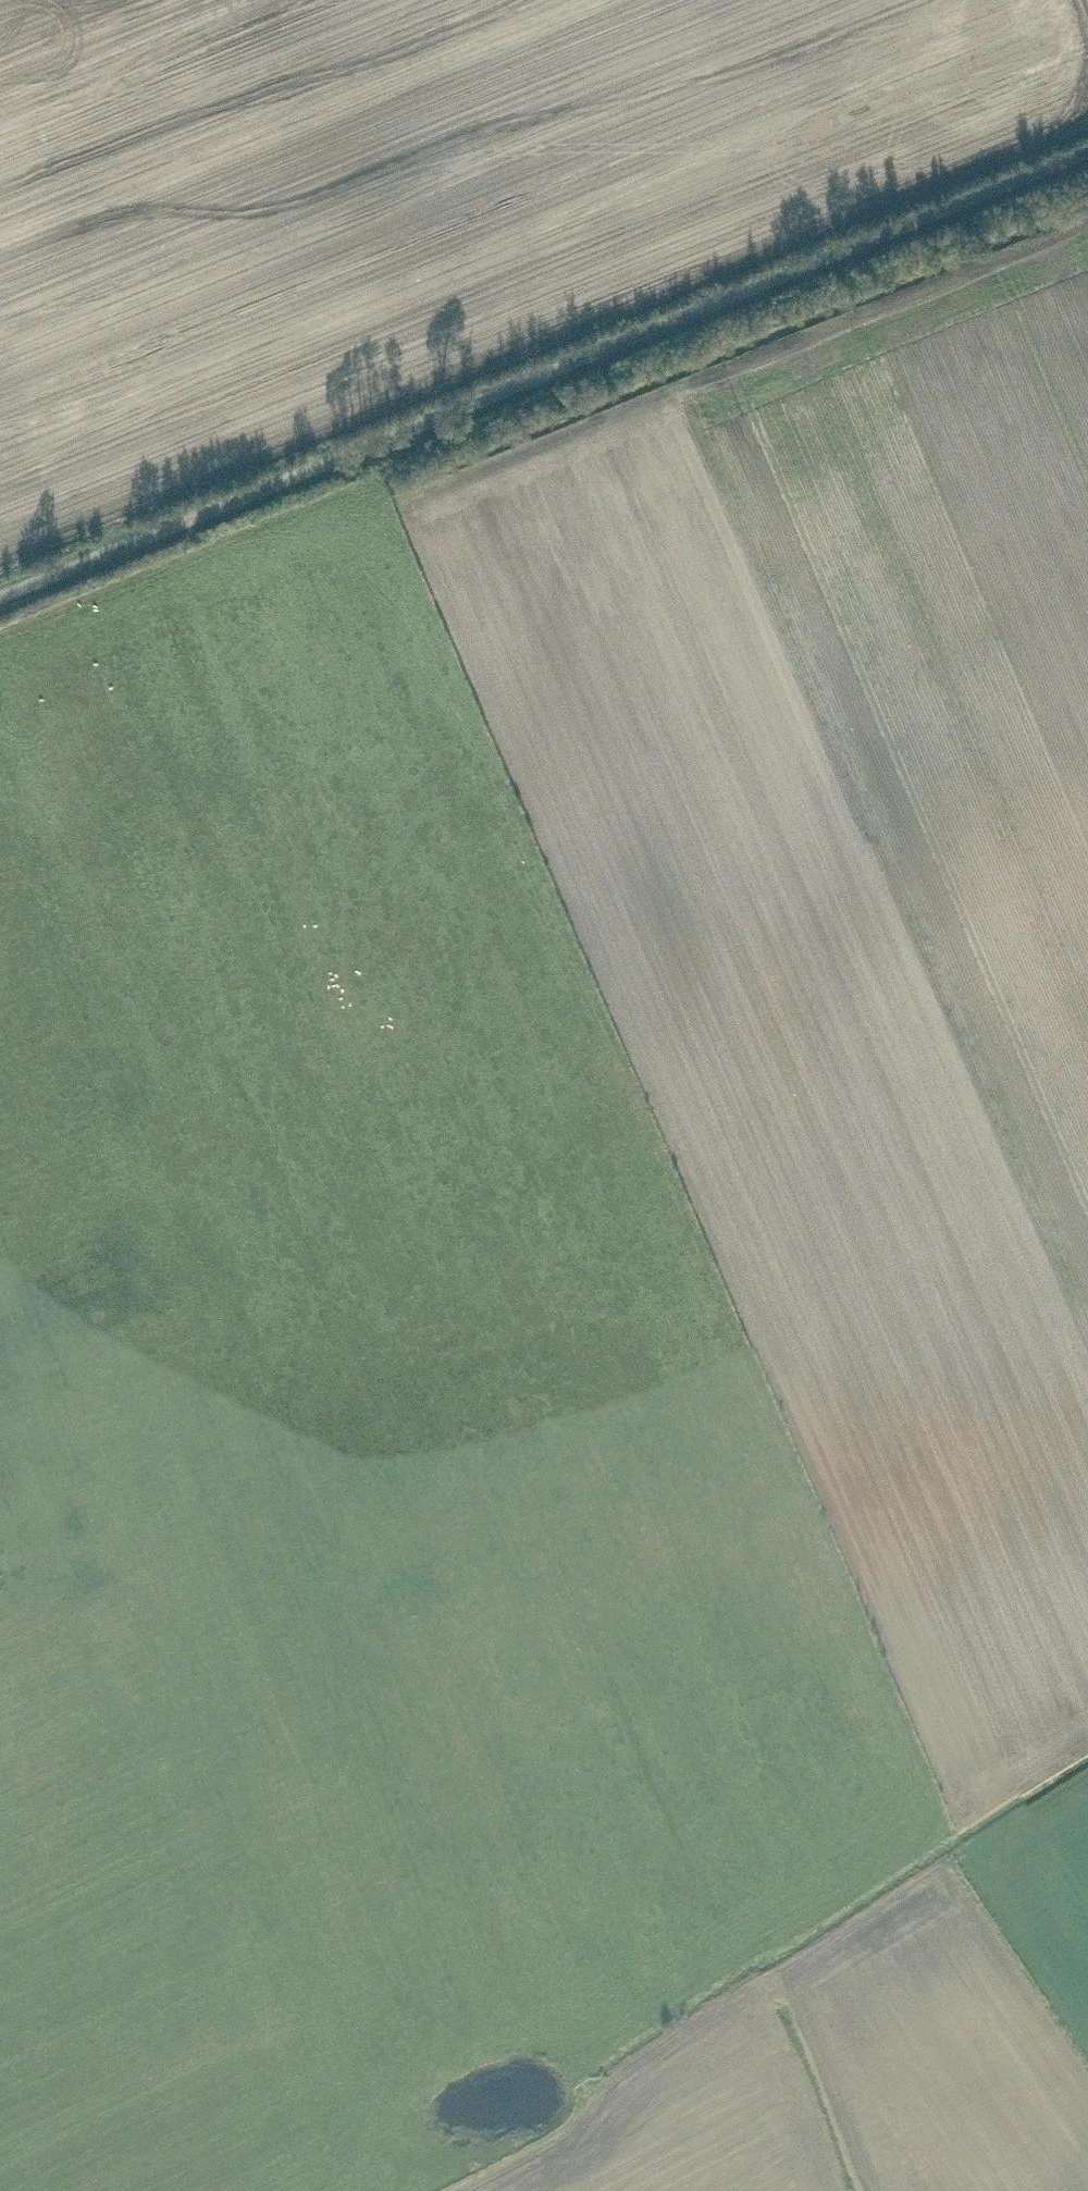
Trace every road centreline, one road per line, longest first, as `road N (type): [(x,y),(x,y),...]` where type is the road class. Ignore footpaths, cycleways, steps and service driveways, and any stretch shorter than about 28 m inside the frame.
road 1 (unclassified): [(0,597),(1087,152)]

